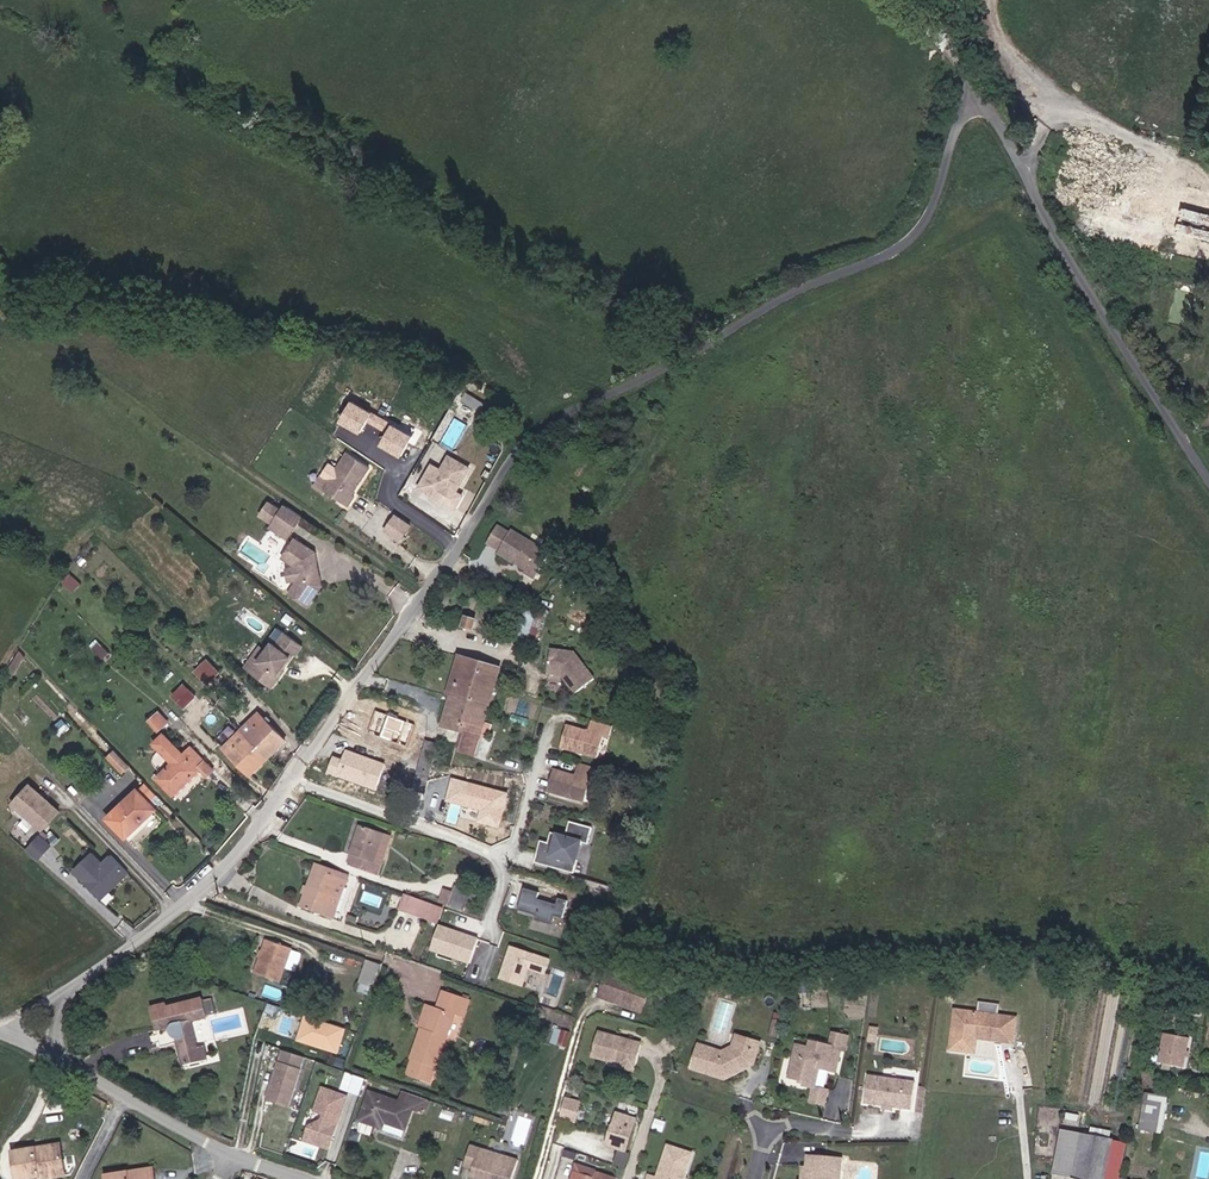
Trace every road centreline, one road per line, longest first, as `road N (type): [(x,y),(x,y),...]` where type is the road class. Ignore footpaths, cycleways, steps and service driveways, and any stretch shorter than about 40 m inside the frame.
road 1 (residential): [(977,94),(957,122),(927,225),(901,251),(822,275),(661,377),(532,432),(461,545)]
road 2 (residential): [(126,1094),(54,1052),(53,1022),(77,982),(229,864),(292,778)]
road 3 (residential): [(977,94),(1208,470)]
road 4 (track): [(1208,177),(1056,112),(997,57),(991,0)]
road 5 (residential): [(292,778),(461,545)]
road 6 (residential): [(292,778),(498,855)]
road 7 (residential): [(461,545),(389,498),(396,470),(340,434)]
road 8 (residential): [(498,855),(513,844),(552,724)]

